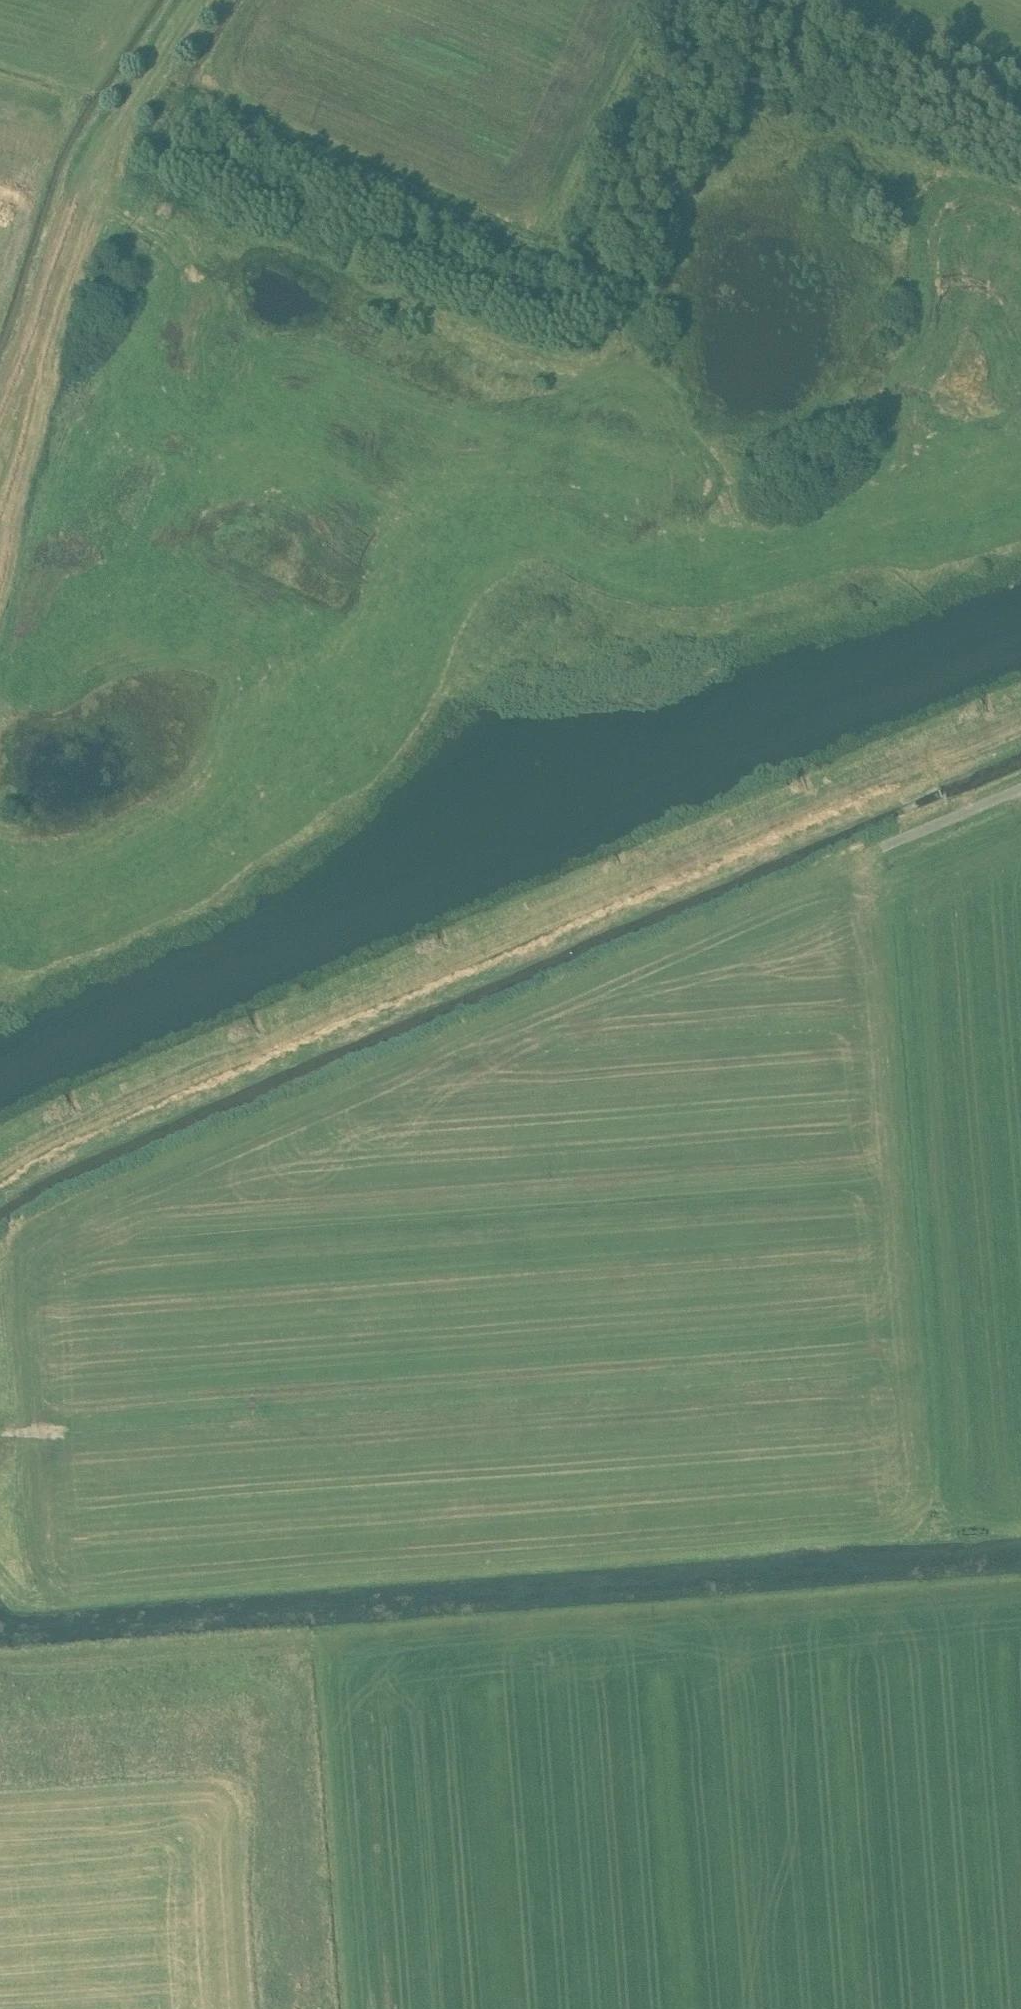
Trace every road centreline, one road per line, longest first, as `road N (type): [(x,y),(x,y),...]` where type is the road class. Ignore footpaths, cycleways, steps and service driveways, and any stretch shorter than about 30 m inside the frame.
road 1 (track): [(0,1173),(38,1147),(1020,719)]
road 2 (track): [(197,0),(126,113),(0,557)]
road 3 (unclassified): [(893,845),(1020,789)]

